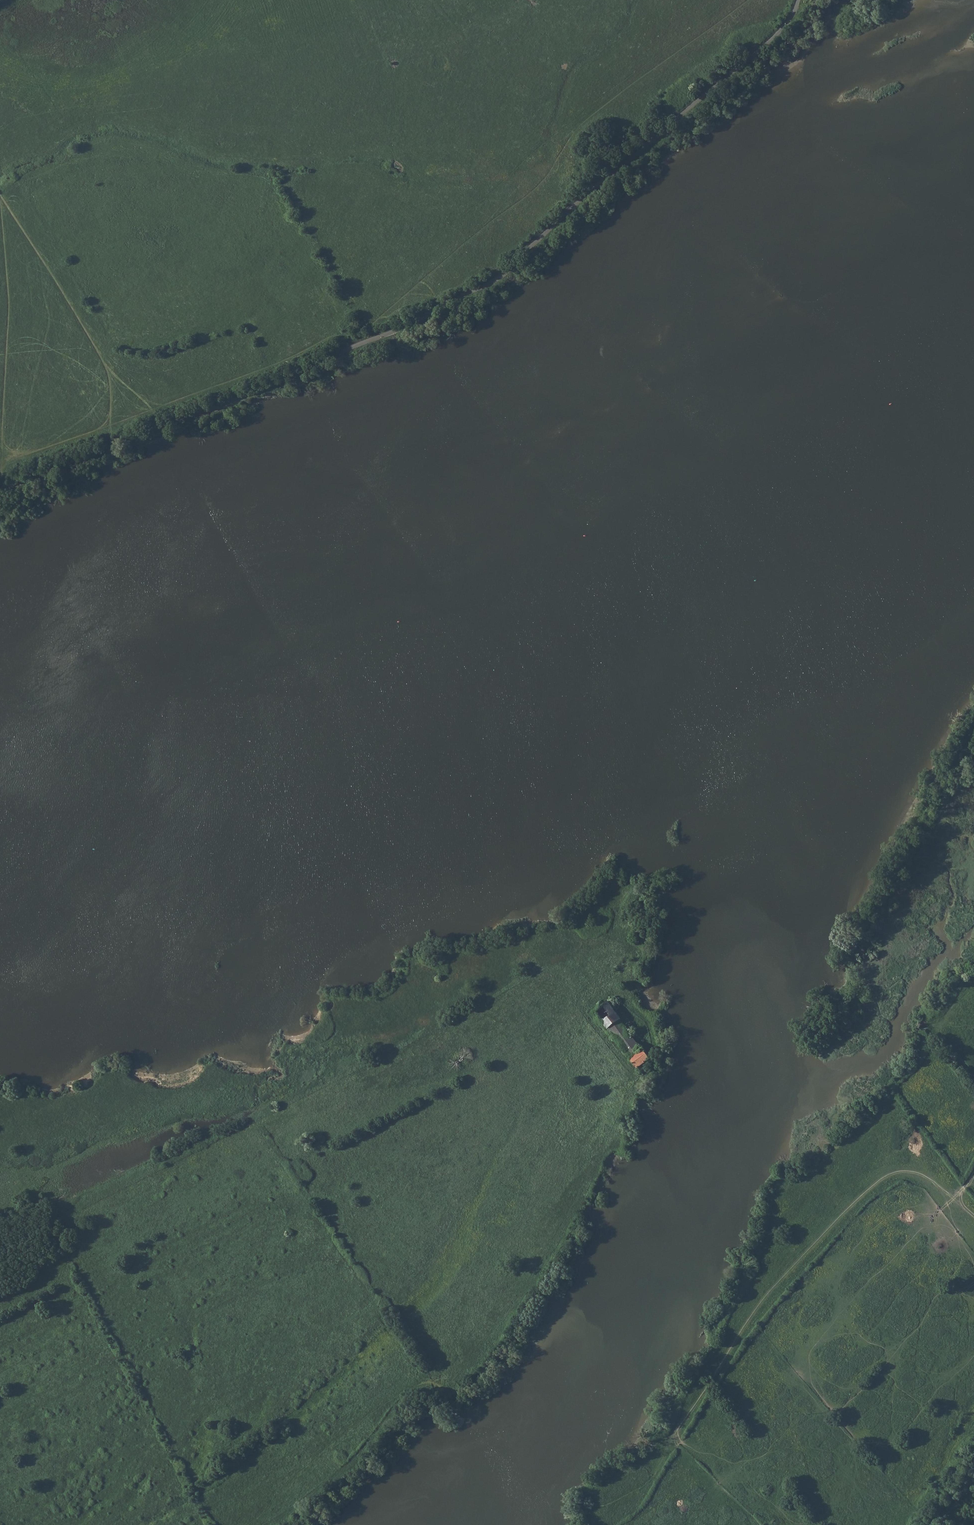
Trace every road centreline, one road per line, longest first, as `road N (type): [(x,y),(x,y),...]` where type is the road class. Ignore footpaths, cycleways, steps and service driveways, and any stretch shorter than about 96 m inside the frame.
road 1 (track): [(538,1524),(608,1507),(644,1478),(752,1326),(891,1179),(912,1176),(973,1216)]
road 2 (track): [(291,1202),(324,1224),(528,1524)]
road 3 (track): [(432,1387),(410,1379),(345,1436),(206,1524)]

